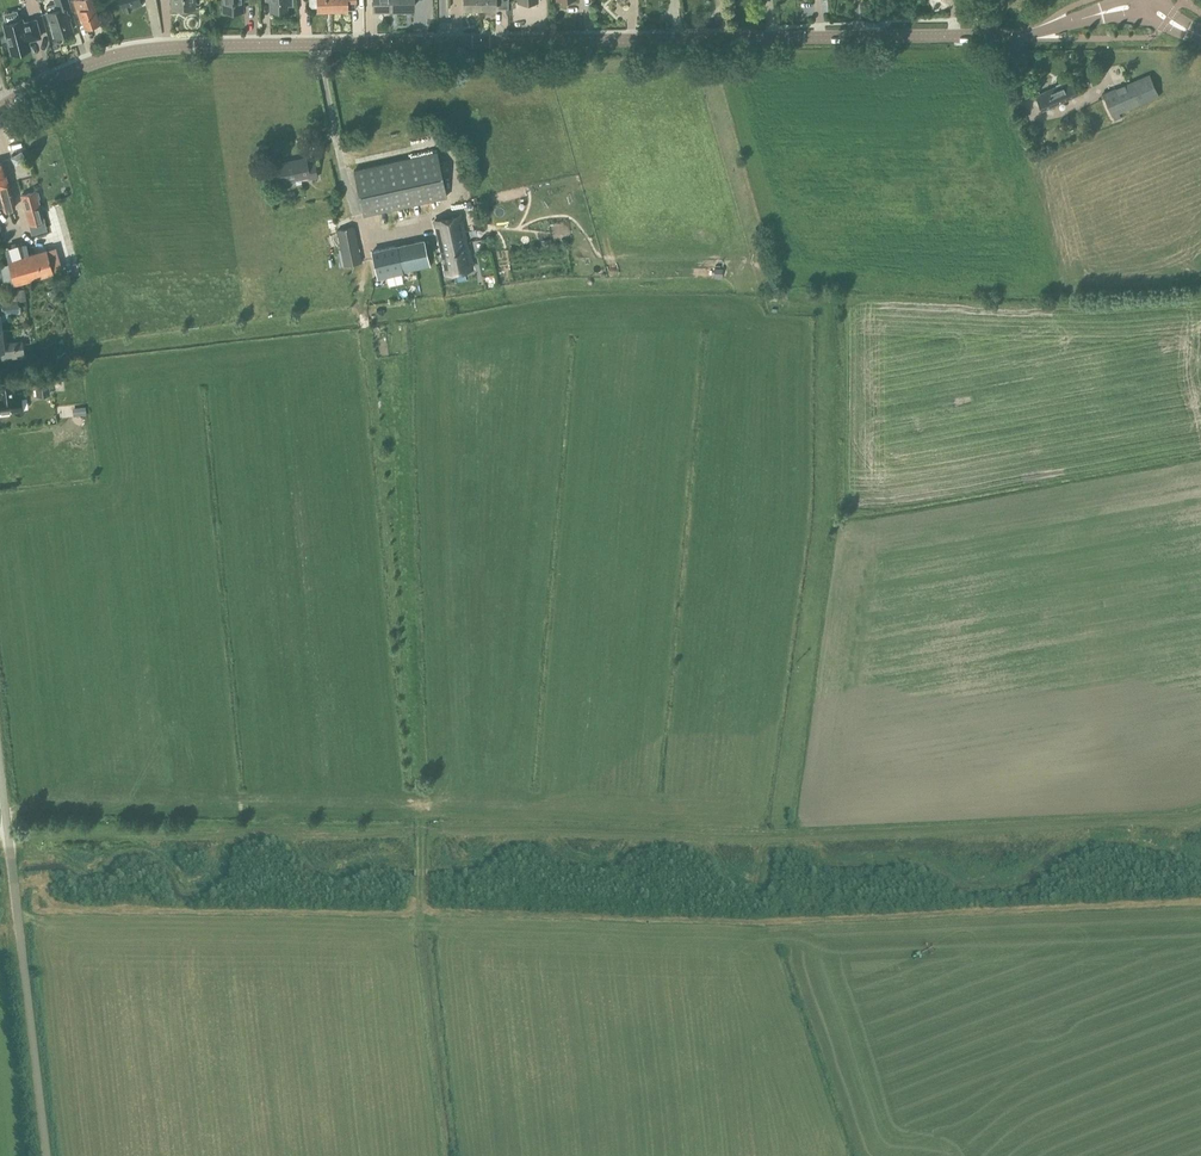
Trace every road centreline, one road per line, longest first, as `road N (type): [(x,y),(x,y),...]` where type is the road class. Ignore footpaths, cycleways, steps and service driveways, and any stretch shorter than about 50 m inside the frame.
road 1 (tertiary): [(444,42),(1034,33)]
road 2 (tertiary): [(5,105),(85,64),(142,50),(444,42)]
road 3 (unclassified): [(46,1155),(0,768)]

